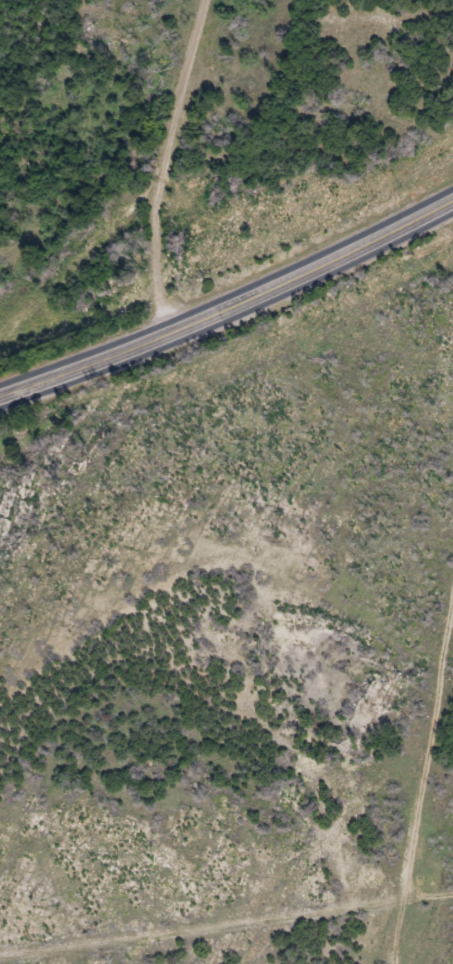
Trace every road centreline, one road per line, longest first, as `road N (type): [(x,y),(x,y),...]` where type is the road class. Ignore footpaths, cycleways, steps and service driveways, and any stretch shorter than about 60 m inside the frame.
road 1 (primary): [(0,389),(230,306),(452,200)]
road 2 (residential): [(388,963),(452,603)]

